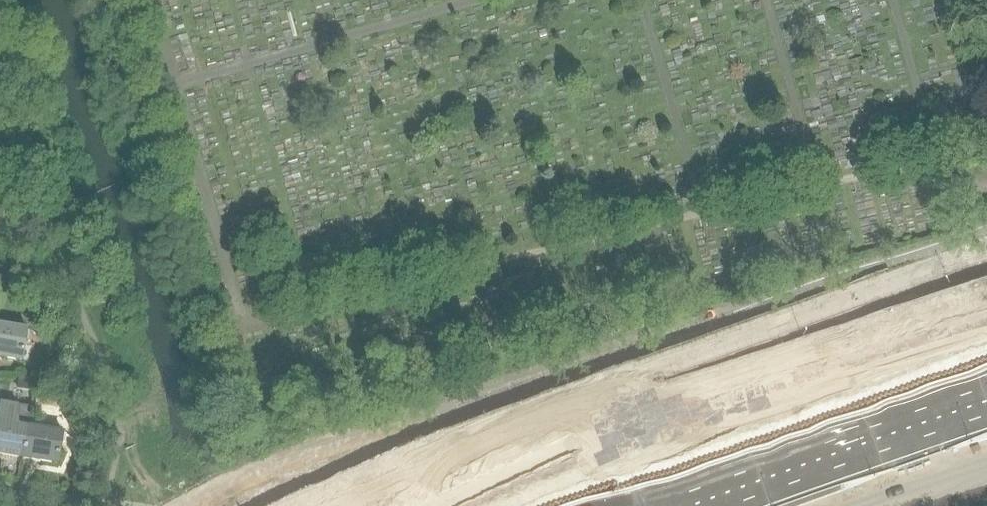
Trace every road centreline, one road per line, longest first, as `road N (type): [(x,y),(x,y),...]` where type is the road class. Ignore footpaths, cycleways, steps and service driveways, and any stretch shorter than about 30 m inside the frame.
road 1 (secondary): [(415,505),(899,328)]
road 2 (trunk): [(986,397),(688,505)]

